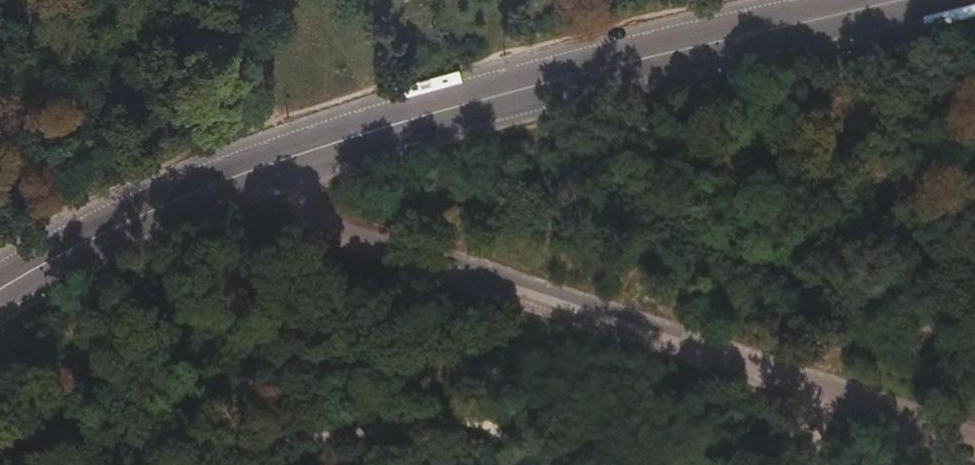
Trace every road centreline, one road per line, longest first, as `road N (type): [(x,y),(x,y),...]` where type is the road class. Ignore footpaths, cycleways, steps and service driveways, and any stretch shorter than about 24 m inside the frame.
road 1 (unclassified): [(974,440),(355,243),(322,224),(297,154)]
road 2 (tertiary): [(900,0),(477,100),(297,154)]
road 3 (tertiary): [(297,154),(108,231),(0,290)]

